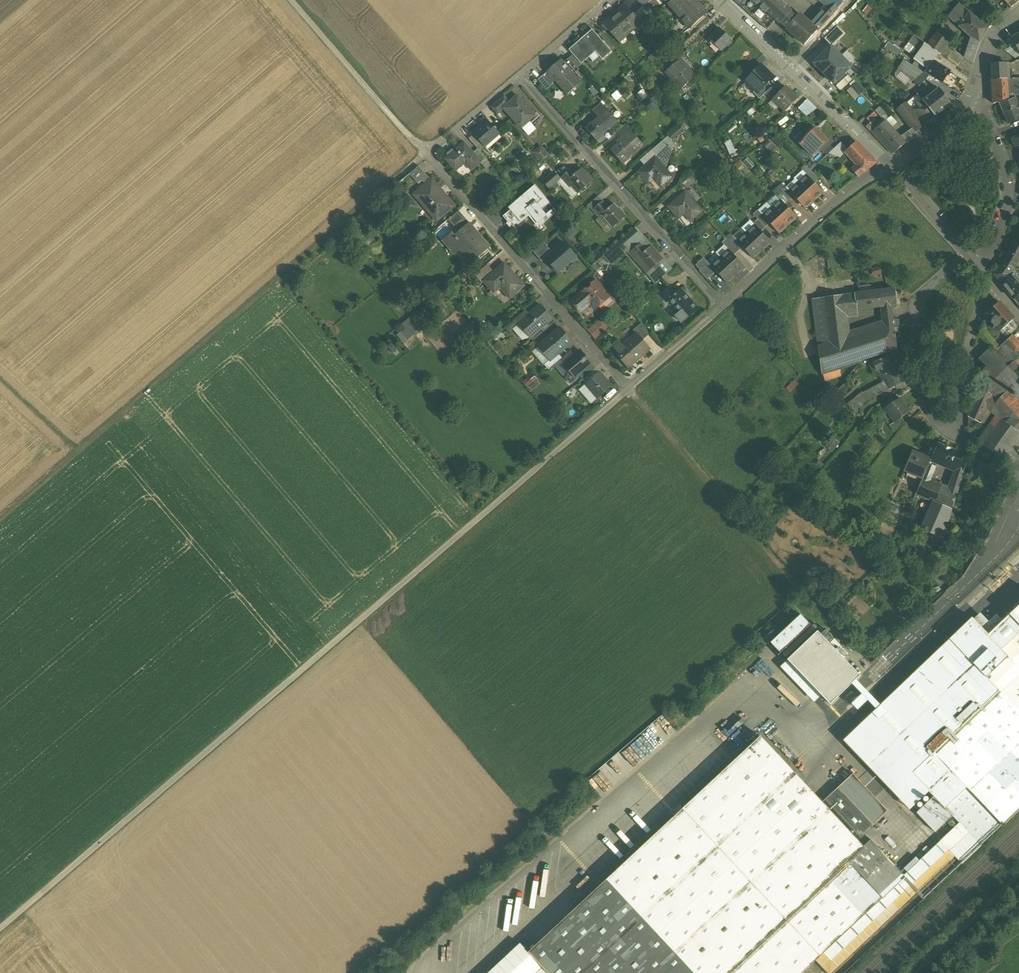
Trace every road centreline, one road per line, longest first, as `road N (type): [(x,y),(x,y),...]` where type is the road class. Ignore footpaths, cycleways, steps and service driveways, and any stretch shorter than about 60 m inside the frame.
road 1 (unclassified): [(0,929),(629,387)]
road 2 (track): [(425,151),(0,519)]
road 3 (residential): [(519,73),(425,151),(629,387)]
road 4 (residential): [(969,253),(926,289),(918,309),(921,399),(948,430),(957,426),(981,307),(995,286)]
road 5 (residential): [(721,306),(519,73)]
road 6 (tertiary): [(718,0),(890,167)]
road 7 (residential): [(721,306),(890,167)]
road 8 (track): [(425,151),(294,0)]
road 9 (residential): [(980,265),(1009,202),(974,94)]
road 10 (residential): [(629,387),(721,306)]

